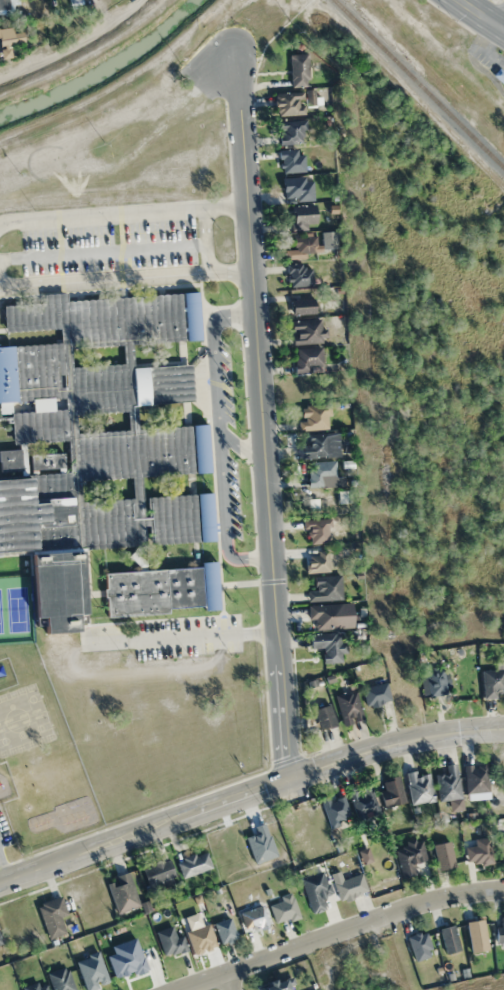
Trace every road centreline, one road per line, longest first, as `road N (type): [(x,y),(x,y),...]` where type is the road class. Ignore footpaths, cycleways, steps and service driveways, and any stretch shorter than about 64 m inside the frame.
road 1 (residential): [(234,44),(286,782)]
road 2 (tertiary): [(0,884),(371,751),(503,730)]
road 3 (residential): [(183,989),(439,900),(503,891)]
road 4 (track): [(0,176),(131,112),(204,89),(237,94)]

